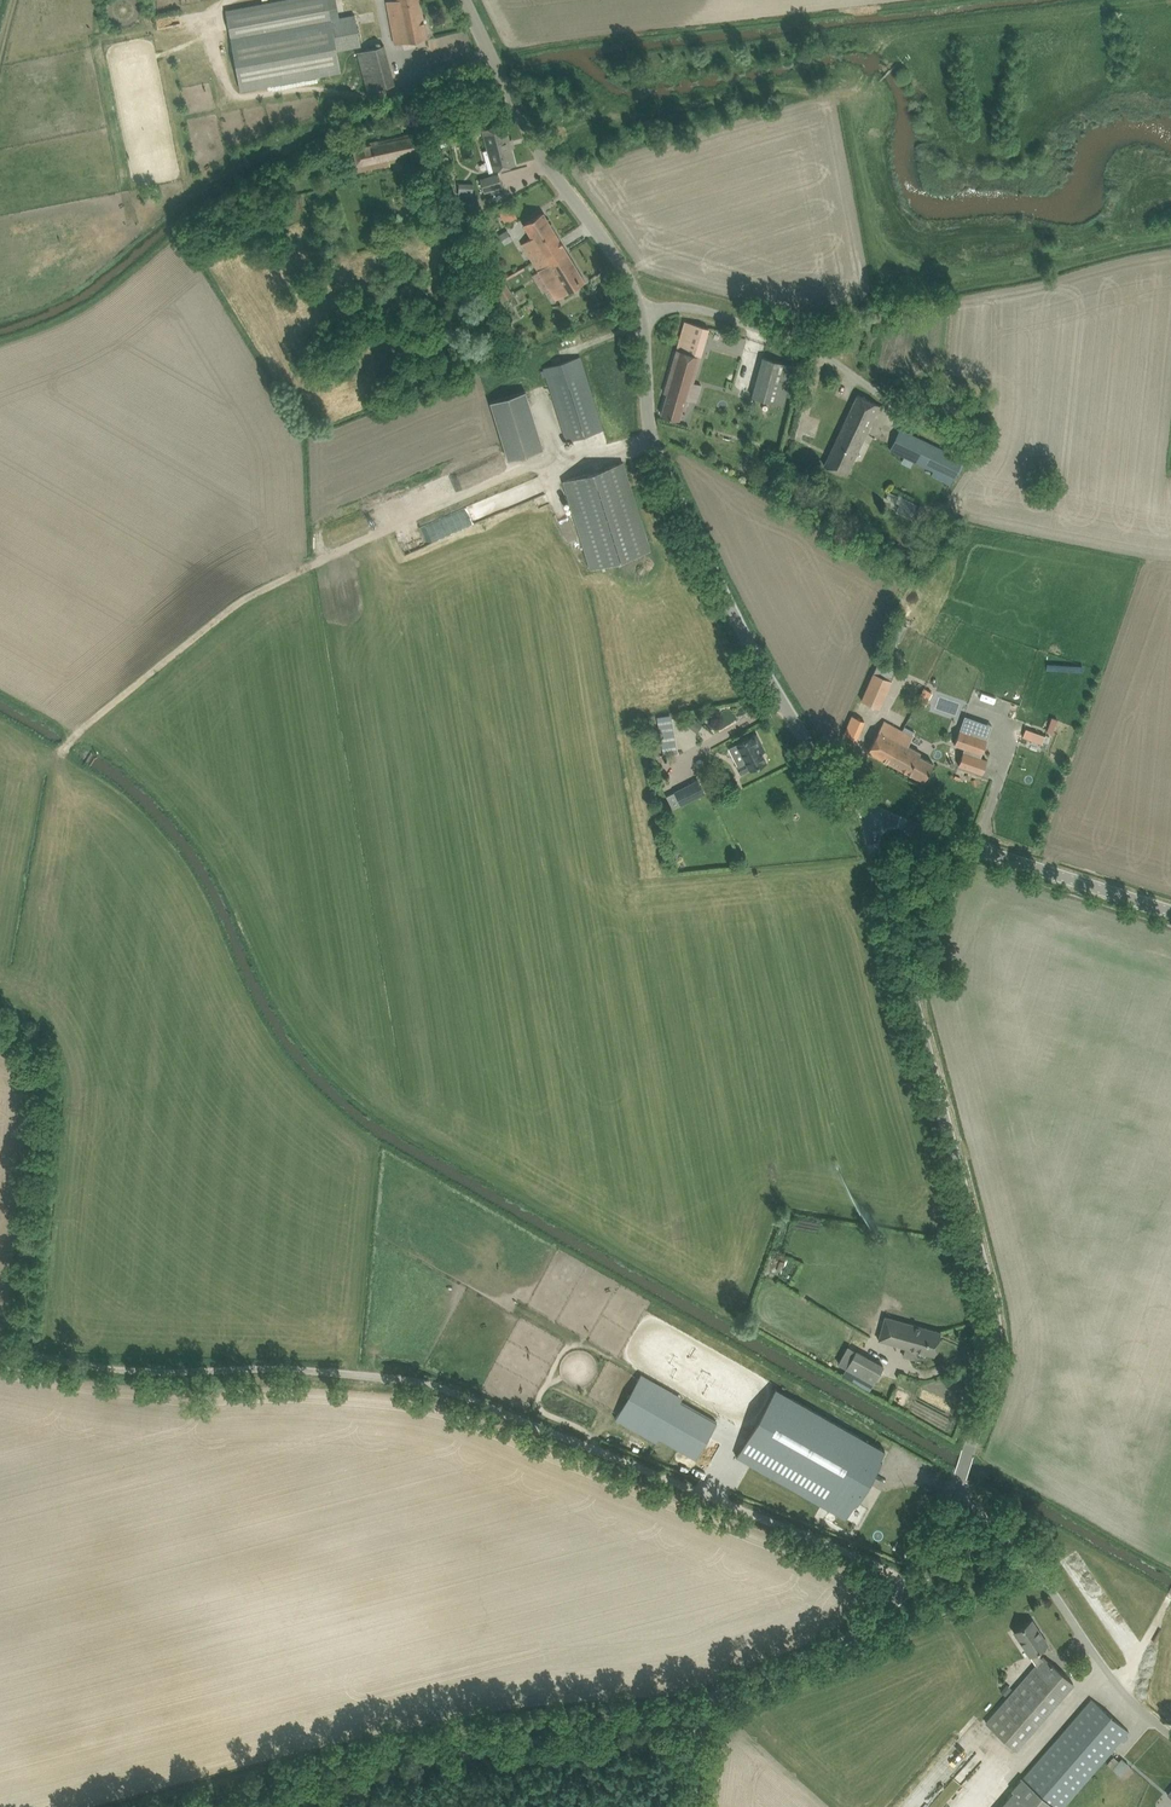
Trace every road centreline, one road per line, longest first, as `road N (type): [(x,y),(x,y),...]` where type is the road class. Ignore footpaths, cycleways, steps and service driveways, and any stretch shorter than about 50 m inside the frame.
road 1 (unclassified): [(921,1582),(461,1396),(373,1371),(96,1365),(2,1345)]
road 2 (unclassified): [(954,1505),(997,1362),(998,1316),(865,816)]
road 3 (track): [(652,436),(537,466),(256,594),(80,732),(62,764)]
road 4 (unclassified): [(865,816),(826,774),(660,462),(640,315)]
road 5 (unclassified): [(640,315),(621,264),(512,92),(470,0)]
road 6 (unclassified): [(699,1806),(715,1718),(737,1691),(856,1648),(921,1582)]
road 7 (track): [(20,1348),(43,1086),(28,1046),(0,1025)]
road 8 (unclassified): [(1170,1744),(1140,1719),(1015,1553),(954,1505)]
road 9 (unclassified): [(1170,916),(865,816)]
road 10 (unclassified): [(640,315),(680,307),(730,318),(831,359),(882,396)]

